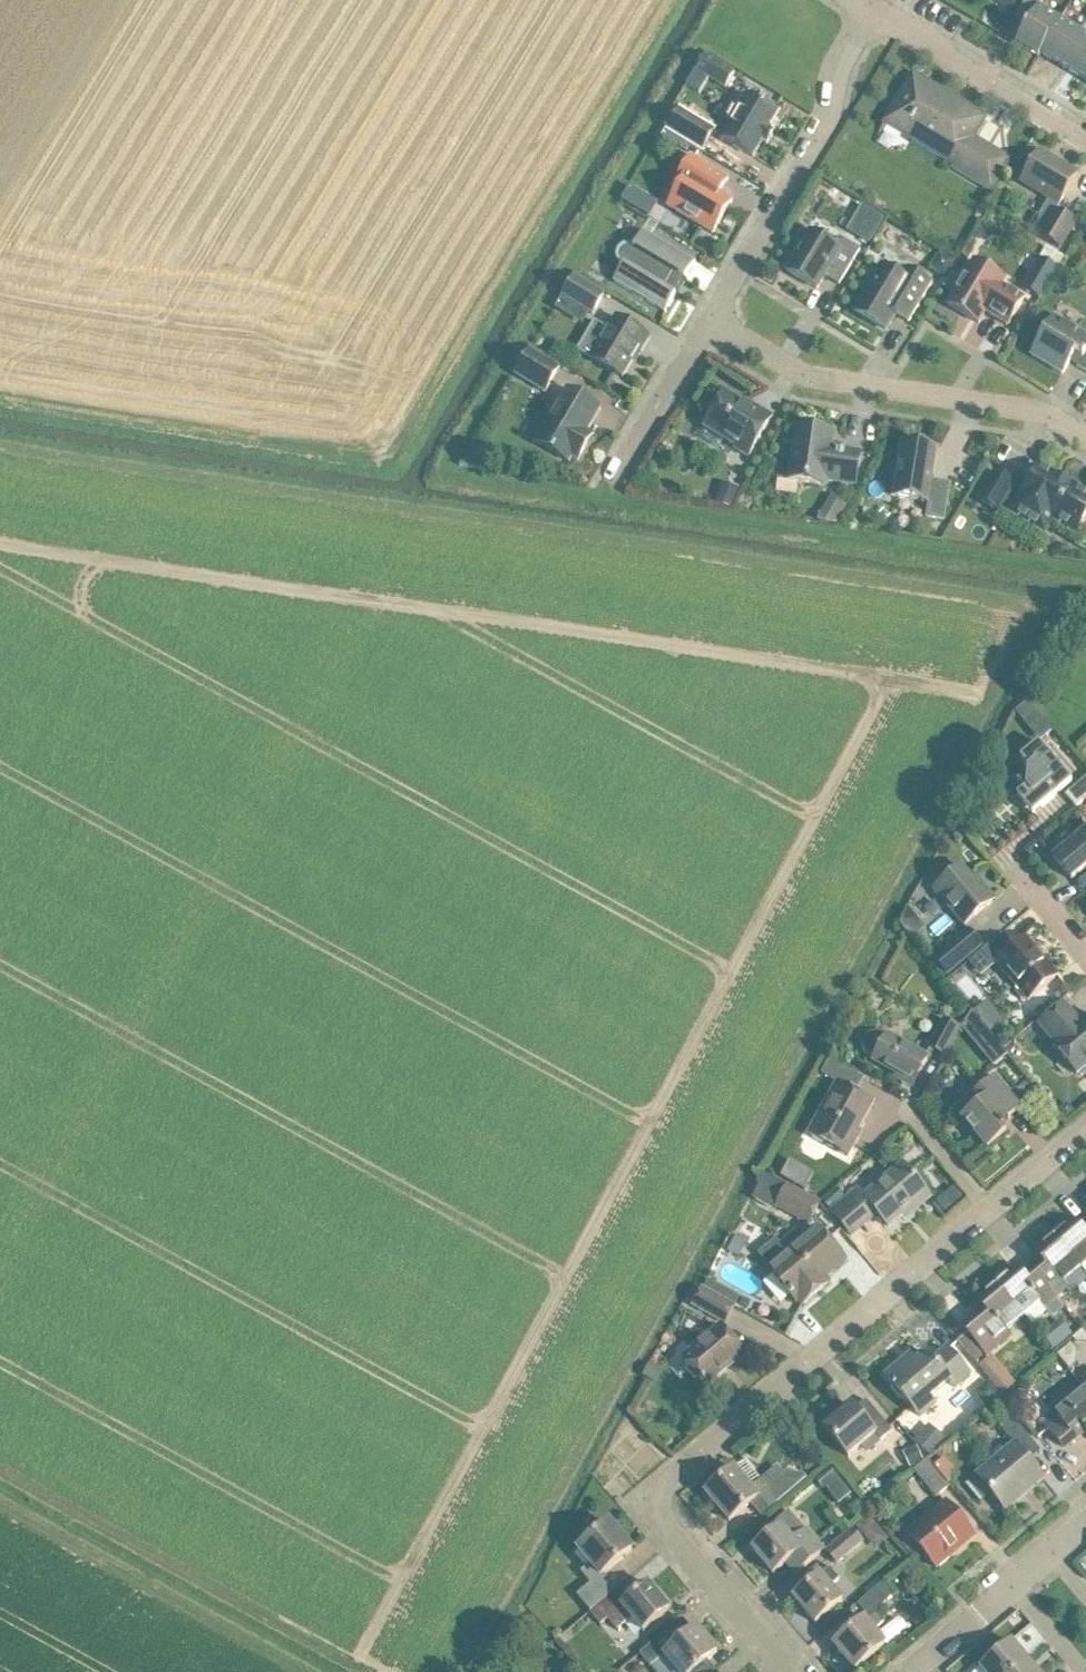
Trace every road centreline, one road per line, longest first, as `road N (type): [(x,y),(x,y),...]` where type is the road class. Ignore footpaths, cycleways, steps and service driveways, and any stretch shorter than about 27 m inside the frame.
road 1 (residential): [(790,1671),(645,1499),(1085,1127)]
road 2 (residential): [(710,322),(804,375),(1032,409),(1085,438)]
road 3 (residential): [(710,322),(829,120),(838,68),(872,9)]
road 4 (residential): [(1085,140),(872,9)]
road 5 (residential): [(612,481),(710,322)]
road 6 (residential): [(913,1671),(1012,1588)]

